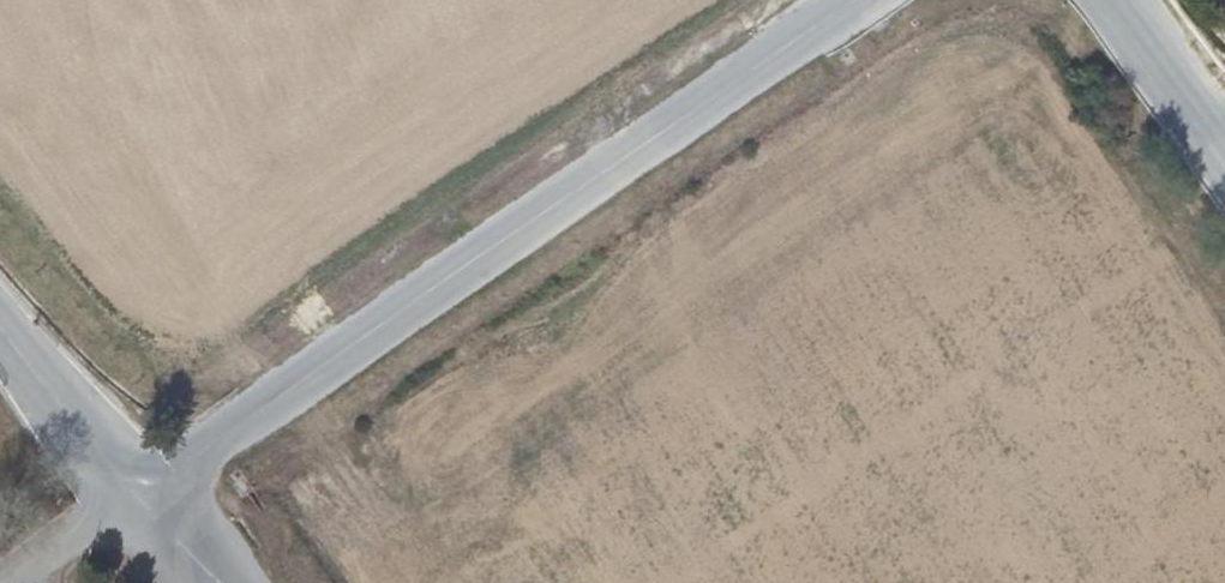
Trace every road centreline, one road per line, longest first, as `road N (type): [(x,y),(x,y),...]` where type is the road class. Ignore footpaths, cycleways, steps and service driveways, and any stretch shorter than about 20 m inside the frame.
road 1 (track): [(14,582),(141,494)]

